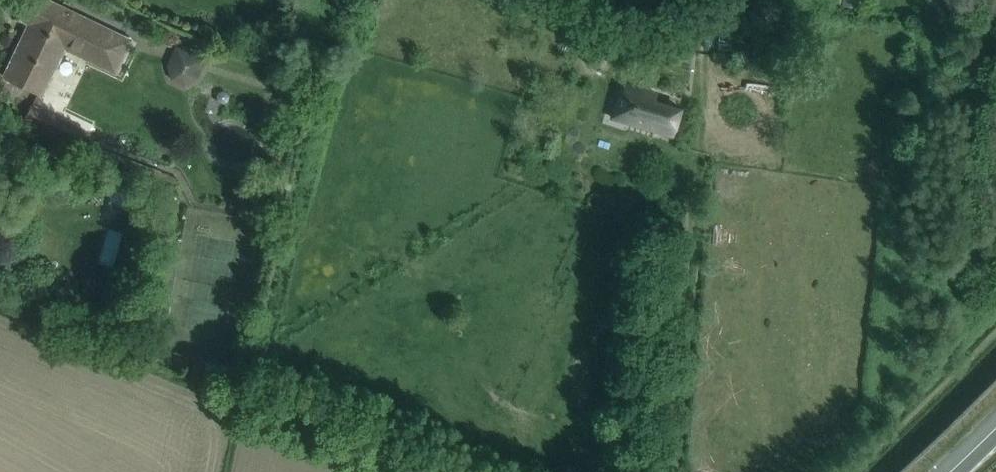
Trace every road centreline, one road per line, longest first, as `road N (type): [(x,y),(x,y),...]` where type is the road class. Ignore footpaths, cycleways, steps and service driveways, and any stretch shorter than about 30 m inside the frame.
road 1 (unclassified): [(666,471),(706,0)]

